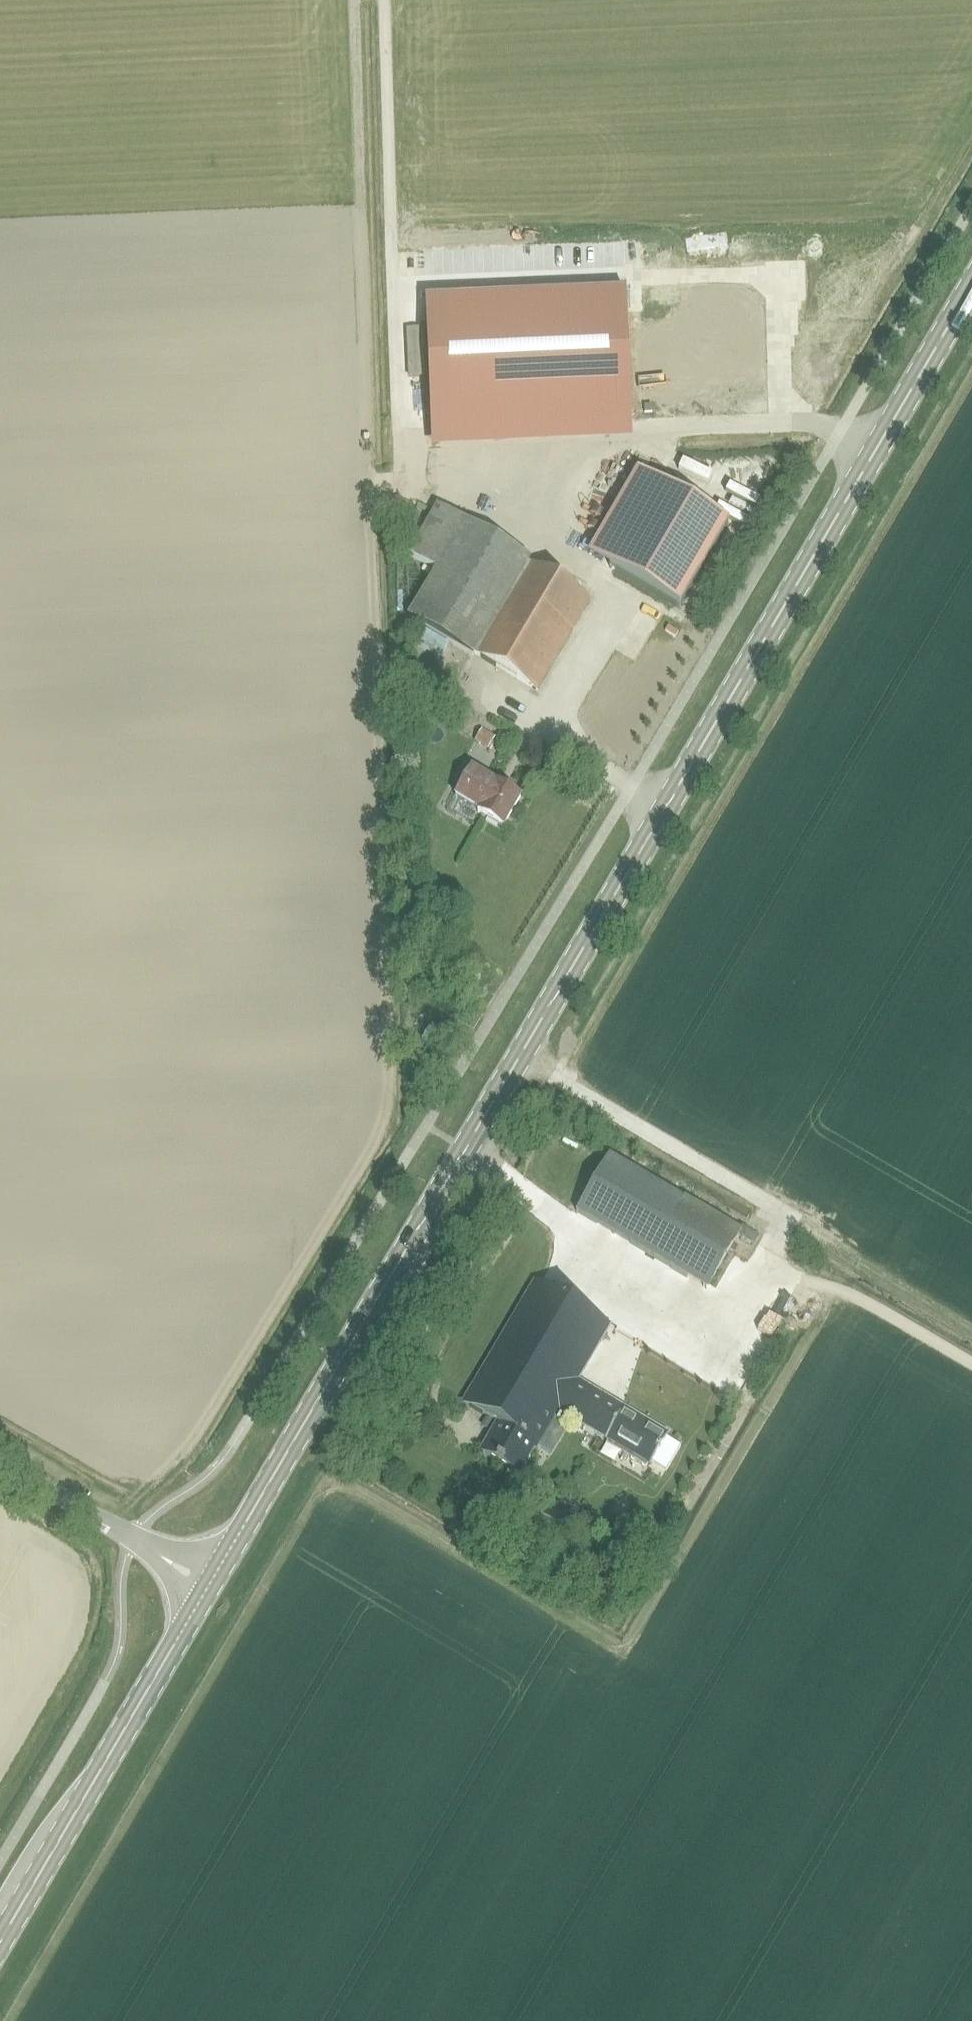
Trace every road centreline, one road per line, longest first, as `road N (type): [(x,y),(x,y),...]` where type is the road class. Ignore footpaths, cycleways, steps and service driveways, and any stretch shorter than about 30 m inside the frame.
road 1 (primary): [(217,1571),(971,285)]
road 2 (primary): [(0,1941),(202,1598)]
road 3 (unclassified): [(161,1556),(0,1462)]

